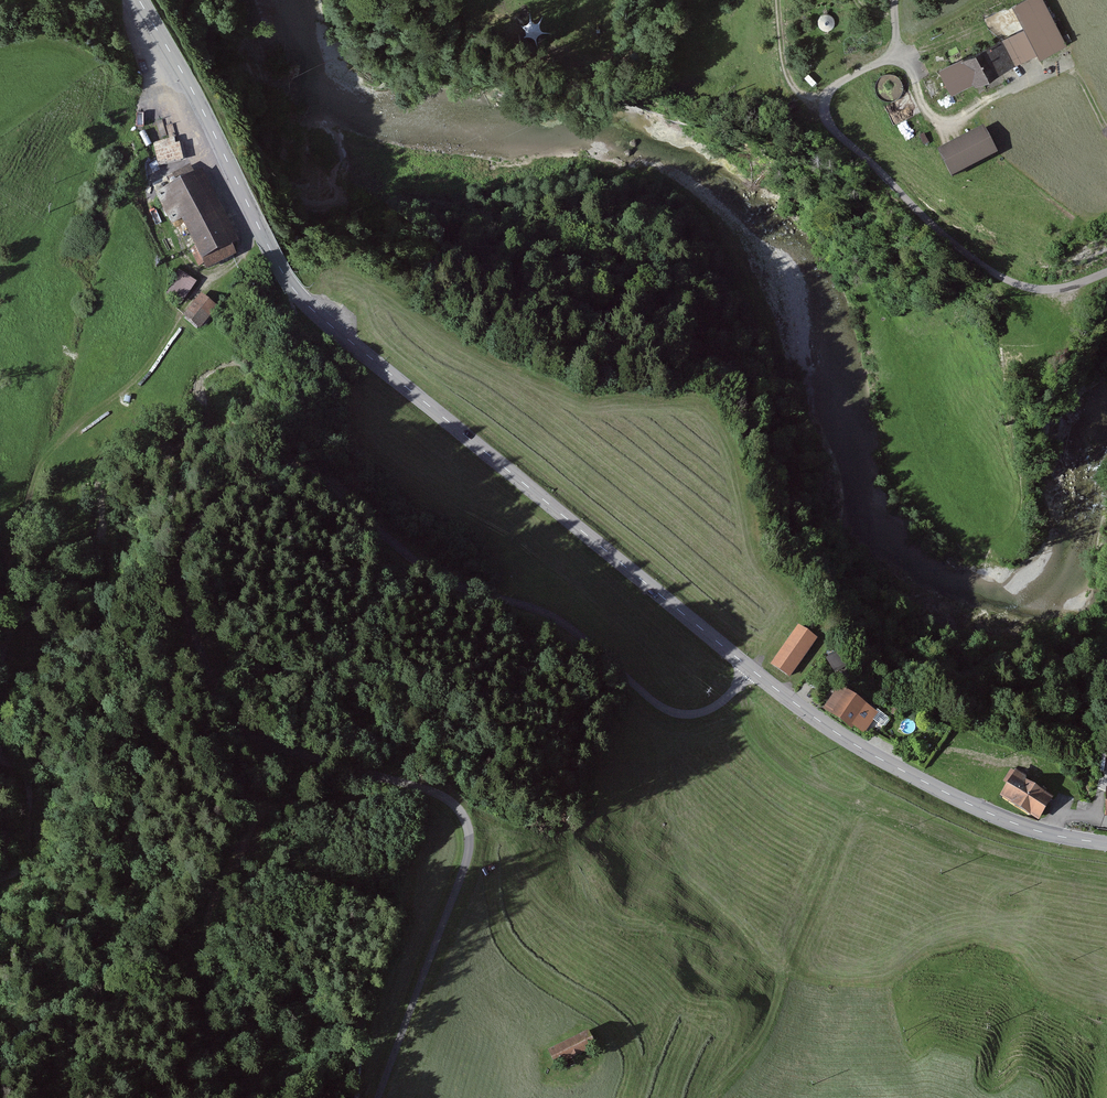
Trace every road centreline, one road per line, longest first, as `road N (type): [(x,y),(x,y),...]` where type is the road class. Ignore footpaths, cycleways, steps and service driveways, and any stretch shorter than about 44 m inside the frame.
road 1 (unclassified): [(752,670),(712,708),(670,711),(556,620),(435,575),(317,484),(268,474),(238,481),(200,513),(186,536),(179,585),(228,712),(259,740),(447,800),(468,832),(462,876),(376,1097)]
road 2 (tertiary): [(139,0),(292,288),(752,670)]
road 3 (unclassified): [(1106,276),(1061,283),(1009,273),(971,255),(879,171),(827,94),(898,47)]
road 4 (tertiary): [(752,670),(812,720),(919,781),(1035,831),(1106,845)]
road 5 (track): [(1106,106),(1070,66),(952,120),(931,119),(898,47),(895,0)]

